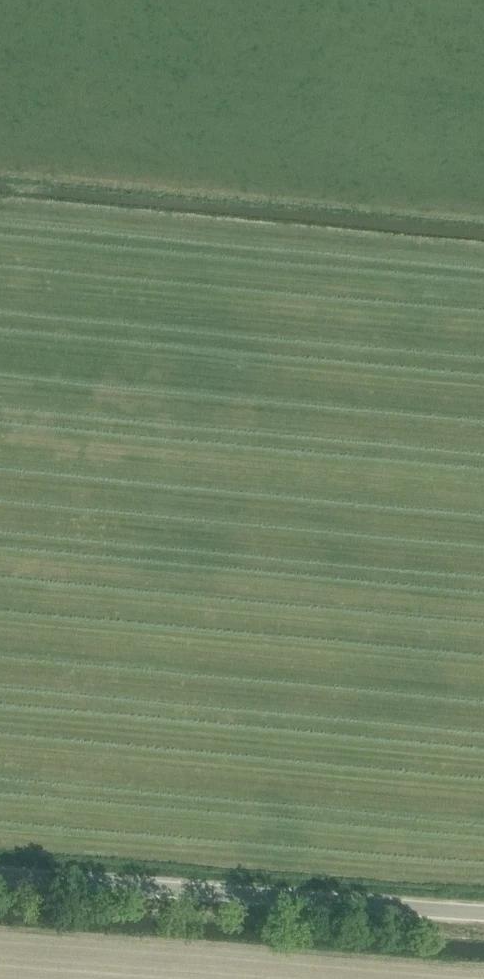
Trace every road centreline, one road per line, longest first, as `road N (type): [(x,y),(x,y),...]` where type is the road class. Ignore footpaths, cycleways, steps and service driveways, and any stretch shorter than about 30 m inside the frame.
road 1 (unclassified): [(483,912),(0,874)]

